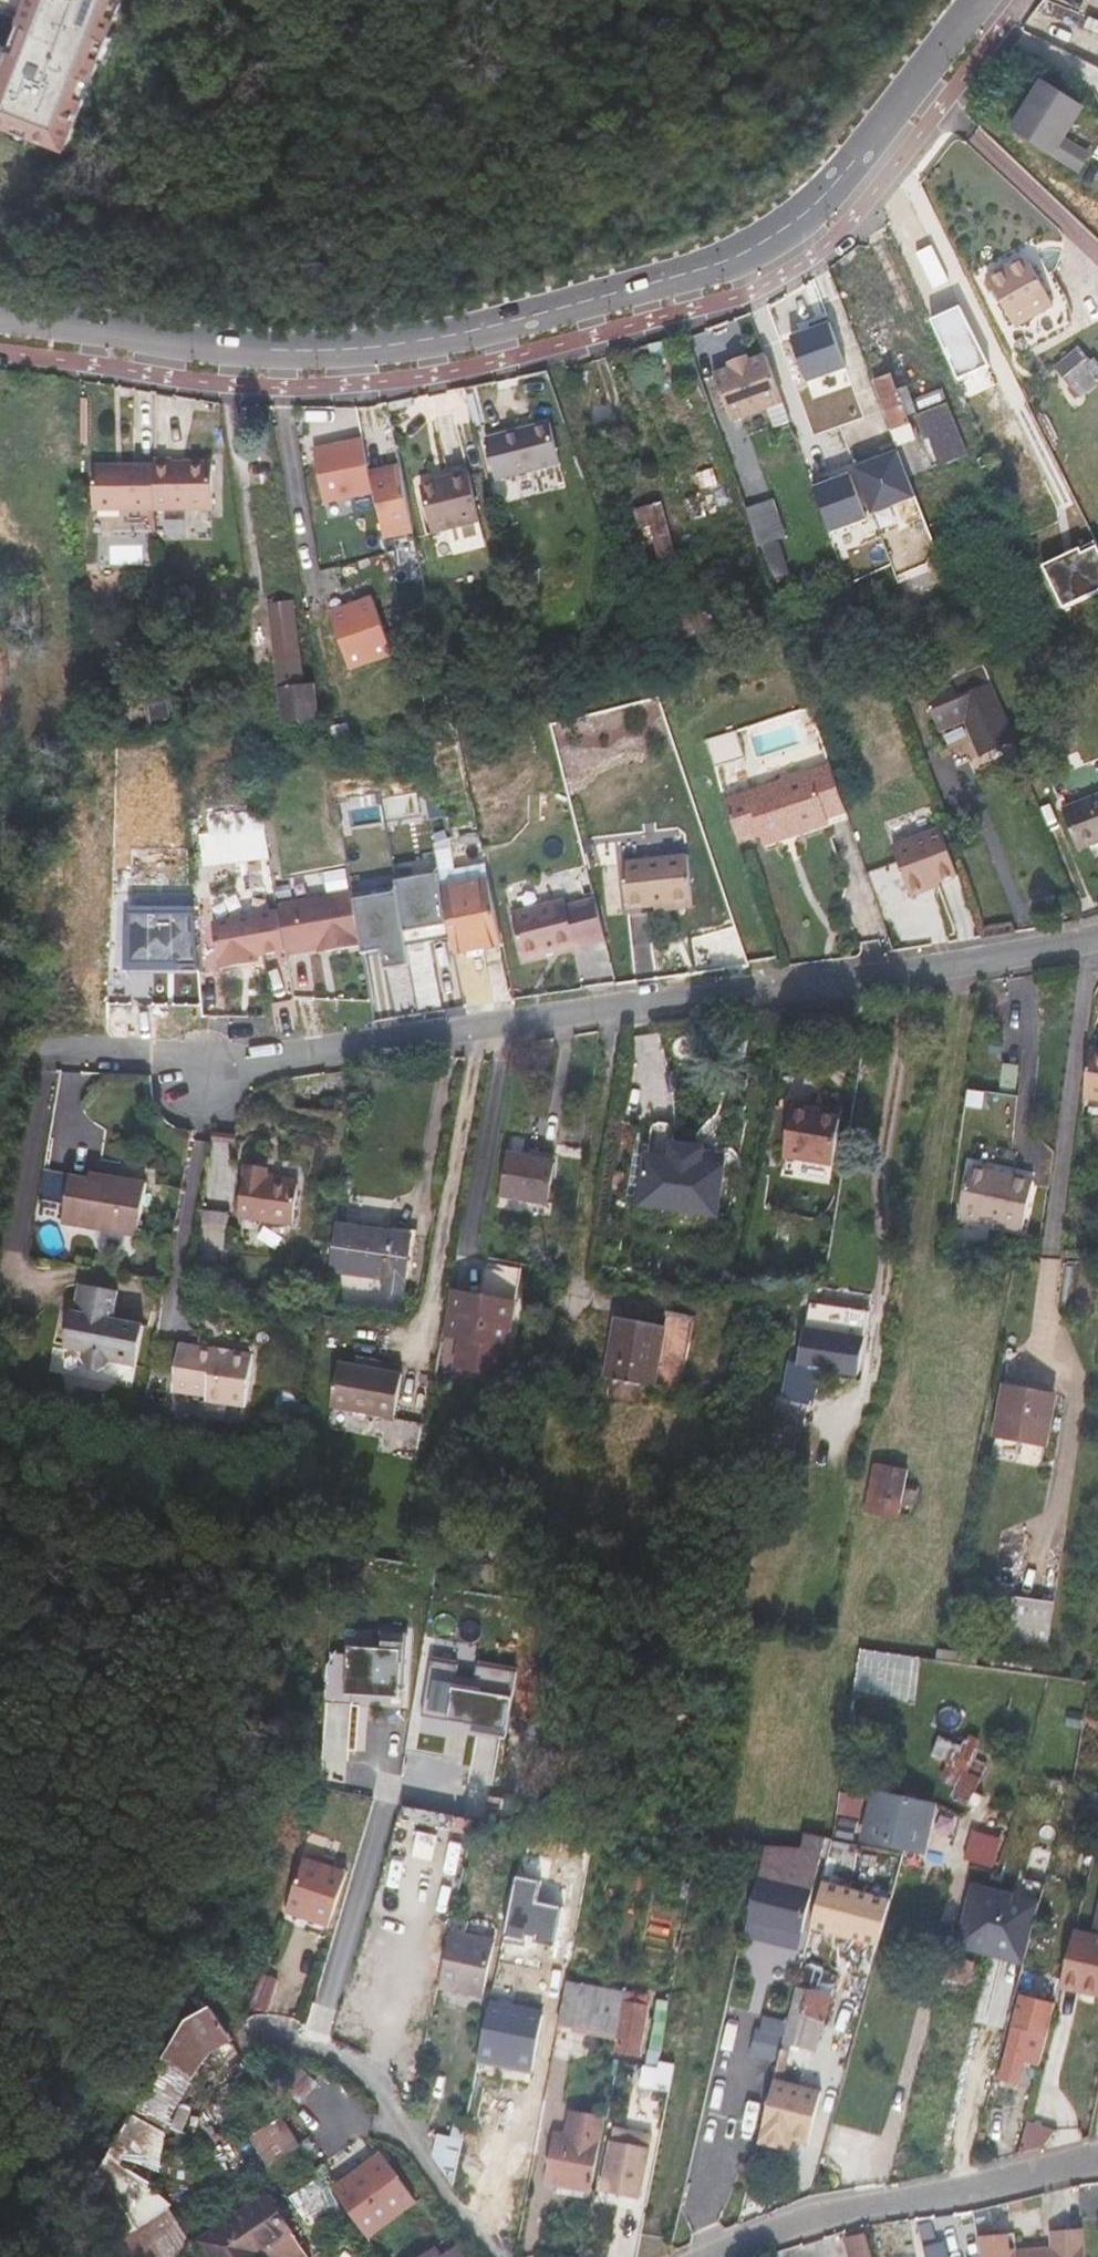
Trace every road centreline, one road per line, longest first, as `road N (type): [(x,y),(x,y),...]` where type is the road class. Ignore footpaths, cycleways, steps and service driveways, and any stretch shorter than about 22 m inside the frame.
road 1 (residential): [(0,318),(281,356),(387,350),(726,263),(789,229),(846,170),(977,0)]
road 2 (residential): [(1097,933),(999,957),(241,1061),(45,1049)]
road 3 (residential): [(1097,2160),(823,2210),(696,2256)]
road 4 (residential): [(503,2256),(416,2156),(346,2055),(252,2038)]

